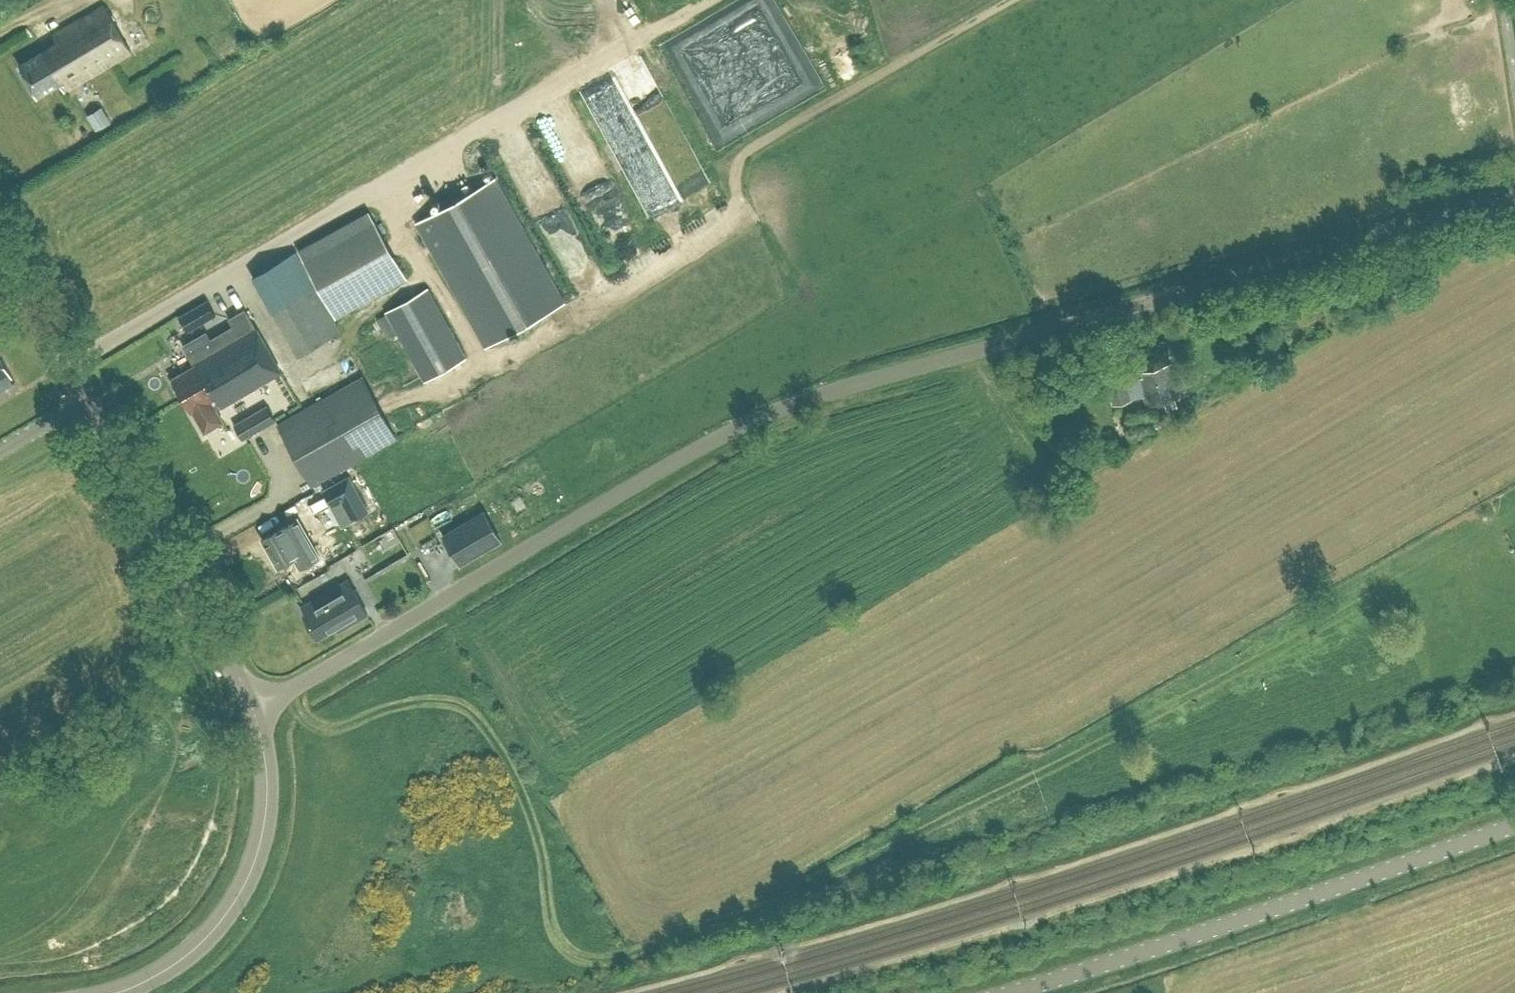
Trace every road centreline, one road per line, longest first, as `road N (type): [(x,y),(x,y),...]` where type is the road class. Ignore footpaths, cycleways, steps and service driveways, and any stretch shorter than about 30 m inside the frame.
road 1 (unclassified): [(256,707),(778,410),(1514,195)]
road 2 (unclassified): [(1007,992),(1514,824)]
road 3 (tertiary): [(256,707),(0,261)]
road 4 (track): [(738,216),(743,157),(1010,0)]
road 5 (tertiary): [(117,992),(196,953),(236,907),(262,852),(269,814),(256,707)]

